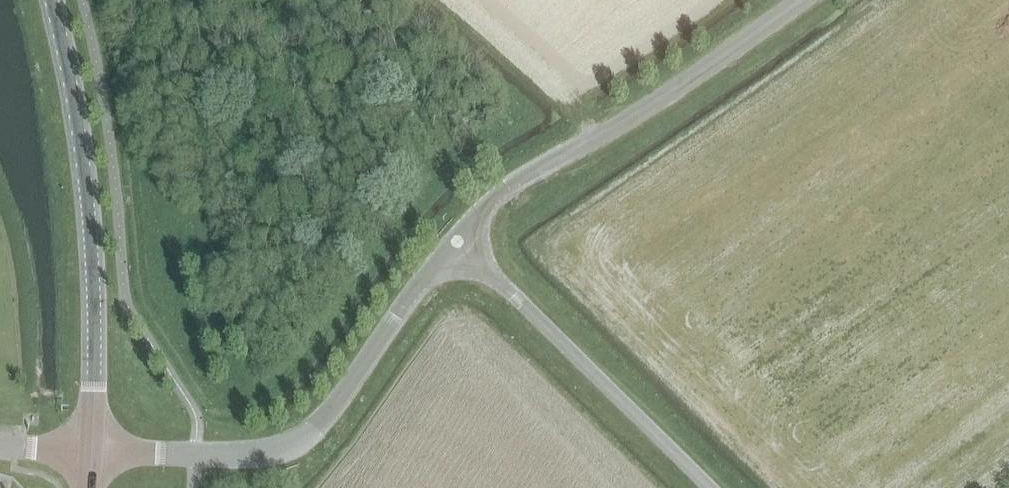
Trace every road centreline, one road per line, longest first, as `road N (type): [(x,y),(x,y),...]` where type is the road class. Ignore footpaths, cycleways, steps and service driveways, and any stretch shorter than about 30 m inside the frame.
road 1 (tertiary): [(90,451),(243,454),(300,443),(457,240)]
road 2 (secondary): [(90,451),(91,239),(51,0)]
road 3 (tertiary): [(457,240),(505,190),(617,129),(802,0)]
road 4 (unclassified): [(712,487),(457,240)]

